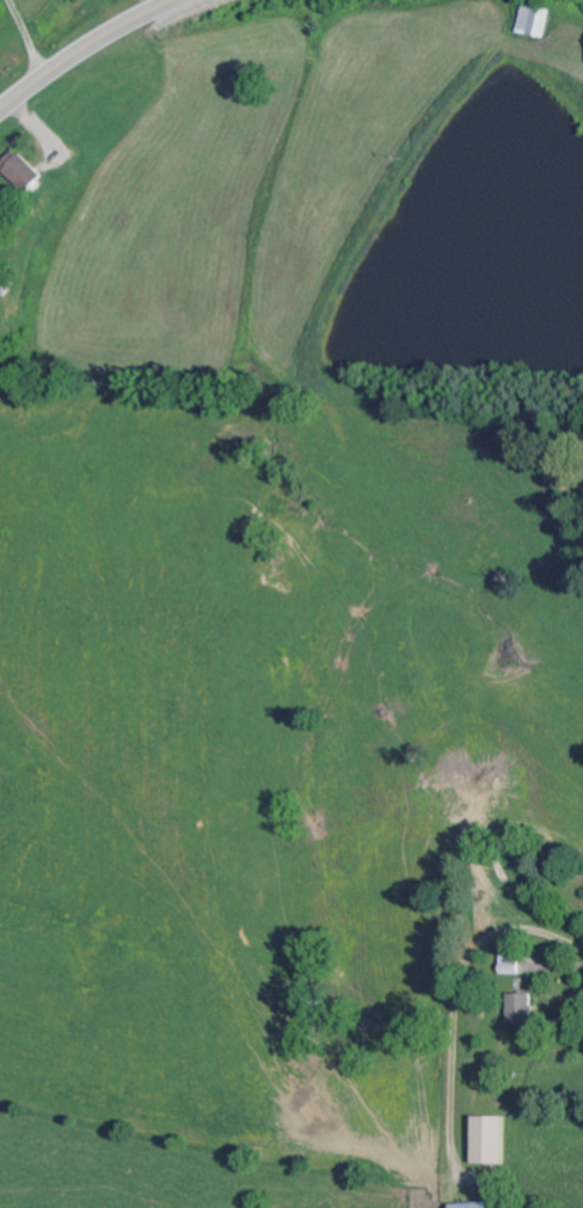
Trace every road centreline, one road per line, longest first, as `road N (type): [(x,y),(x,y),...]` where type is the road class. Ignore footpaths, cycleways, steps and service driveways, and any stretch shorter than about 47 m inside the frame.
road 1 (secondary): [(188,0),(24,93),(0,117)]

